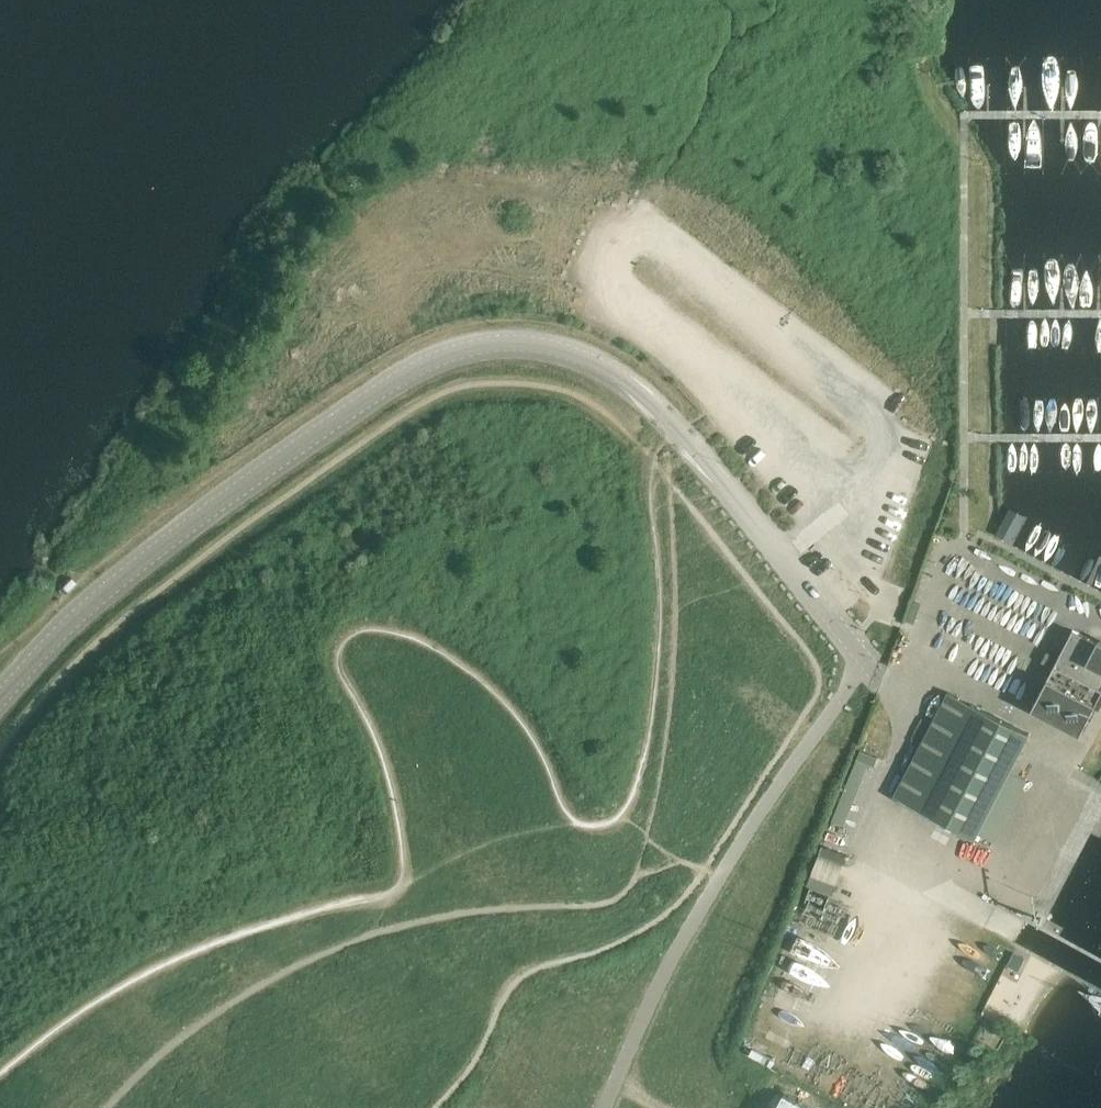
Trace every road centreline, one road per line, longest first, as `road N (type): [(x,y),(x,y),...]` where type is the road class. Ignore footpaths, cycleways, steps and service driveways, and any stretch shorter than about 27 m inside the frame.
road 1 (unclassified): [(0,698),(90,604),(340,417),(434,360),(509,343),(574,354),(637,391),(862,658)]

